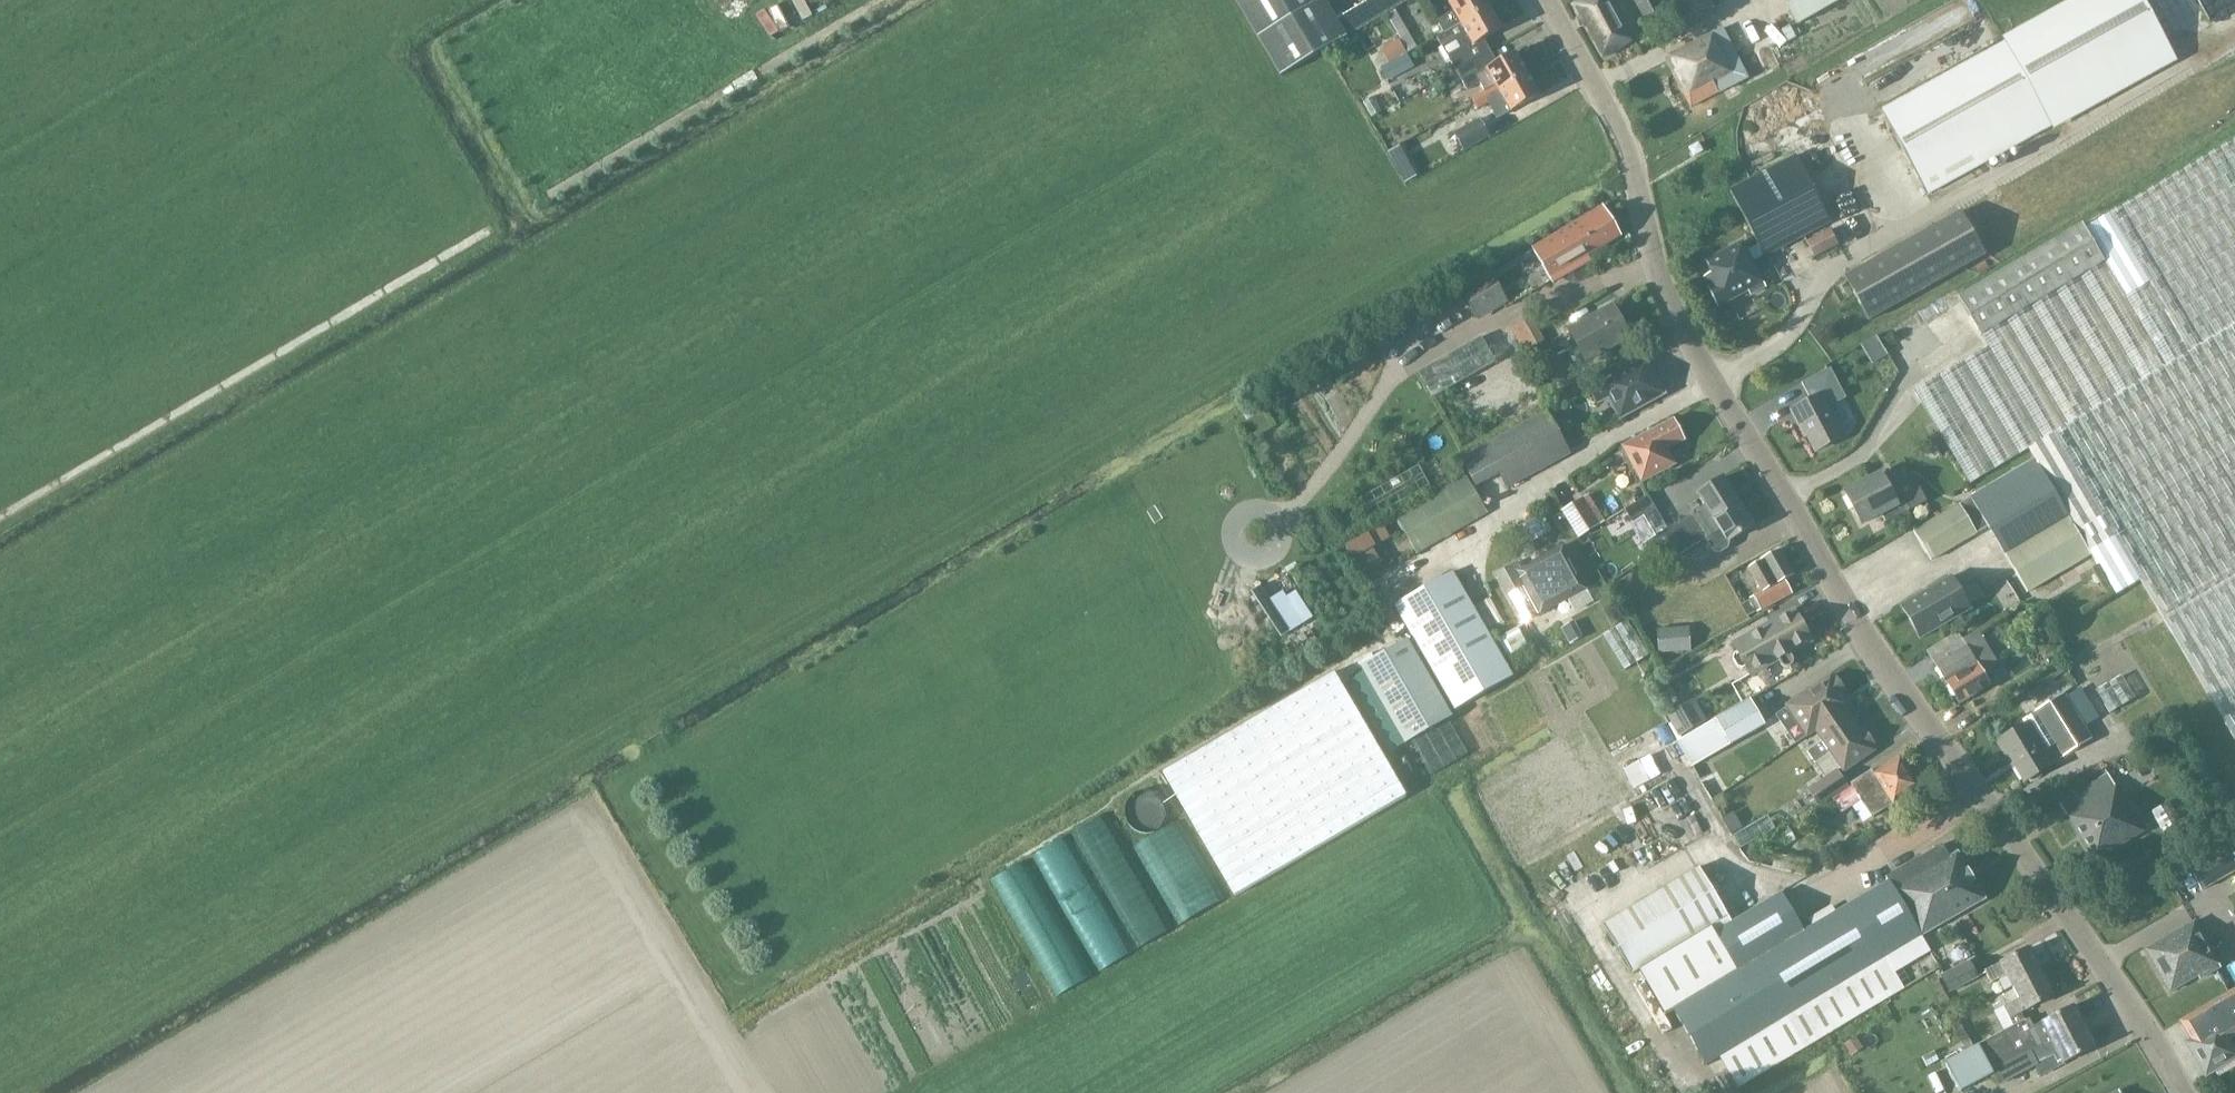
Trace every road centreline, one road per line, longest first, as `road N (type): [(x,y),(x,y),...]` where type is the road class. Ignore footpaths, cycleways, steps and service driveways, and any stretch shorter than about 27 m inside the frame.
road 1 (unclassified): [(2188,1092),(2134,1002),(1869,646),(1676,317),(1653,258),(1629,153),(1550,0)]

